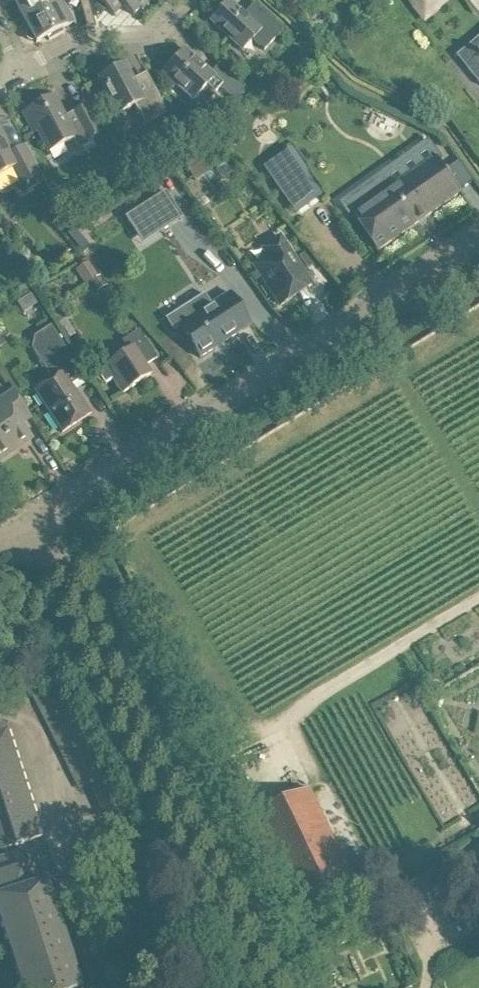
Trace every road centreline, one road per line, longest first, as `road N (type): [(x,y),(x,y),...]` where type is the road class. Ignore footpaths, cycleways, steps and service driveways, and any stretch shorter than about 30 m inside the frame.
road 1 (residential): [(34,528),(478,224)]
road 2 (unclassified): [(34,528),(261,987)]
road 3 (residential): [(16,71),(77,38),(158,35),(192,0)]

